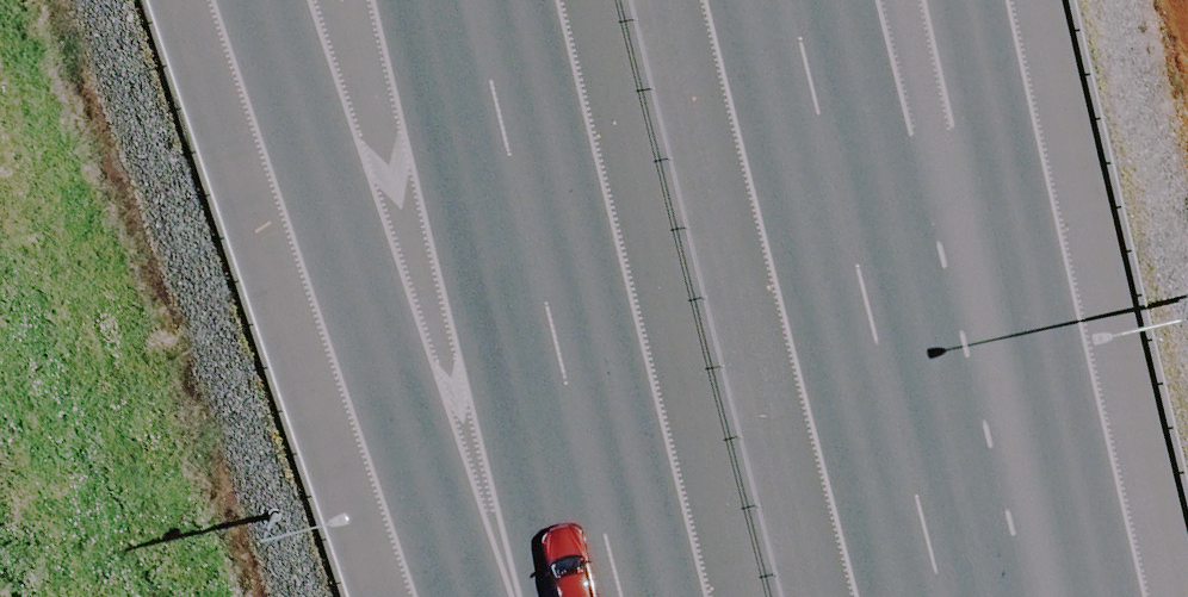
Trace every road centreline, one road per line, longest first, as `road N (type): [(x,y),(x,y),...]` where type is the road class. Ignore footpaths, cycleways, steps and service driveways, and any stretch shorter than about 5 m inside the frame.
road 1 (motorway): [(457,596),(263,0)]
road 2 (motorway): [(650,596),(495,0)]
road 3 (motorway): [(788,0),(941,596)]
road 4 (motorway): [(956,0),(1054,596)]

